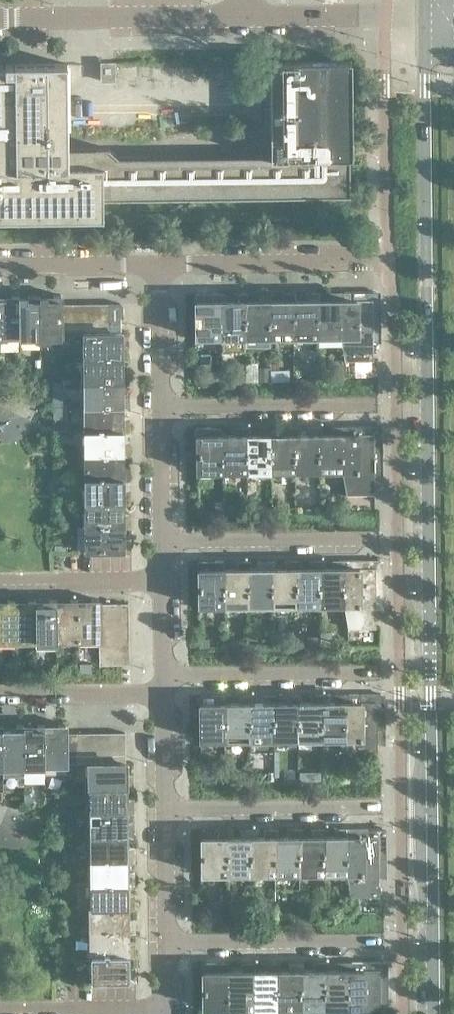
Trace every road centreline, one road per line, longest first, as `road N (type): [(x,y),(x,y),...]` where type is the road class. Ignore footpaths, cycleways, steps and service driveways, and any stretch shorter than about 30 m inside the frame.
road 1 (secondary): [(421,15),(435,1013)]
road 2 (unclassified): [(0,18),(244,15)]
road 3 (residential): [(160,540),(377,538)]
road 4 (residential): [(165,942),(381,941)]
road 5 (residential): [(166,808),(370,807)]
road 6 (residential): [(363,407),(160,407)]
road 7 (residential): [(157,263),(353,262)]
road 8 (residential): [(162,675),(356,671)]
road 9 (unclassified): [(244,15),(421,15)]
road 10 (residential): [(165,1008),(0,1008)]
road 11 (residential): [(0,695),(163,693)]
road 12 (residential): [(160,576),(0,579)]
road 13 (residential): [(0,267),(157,263)]
road 14 (residential): [(160,407),(157,263)]
road 15 (residential): [(165,942),(166,808)]
road 16 (residential): [(160,540),(160,407)]

